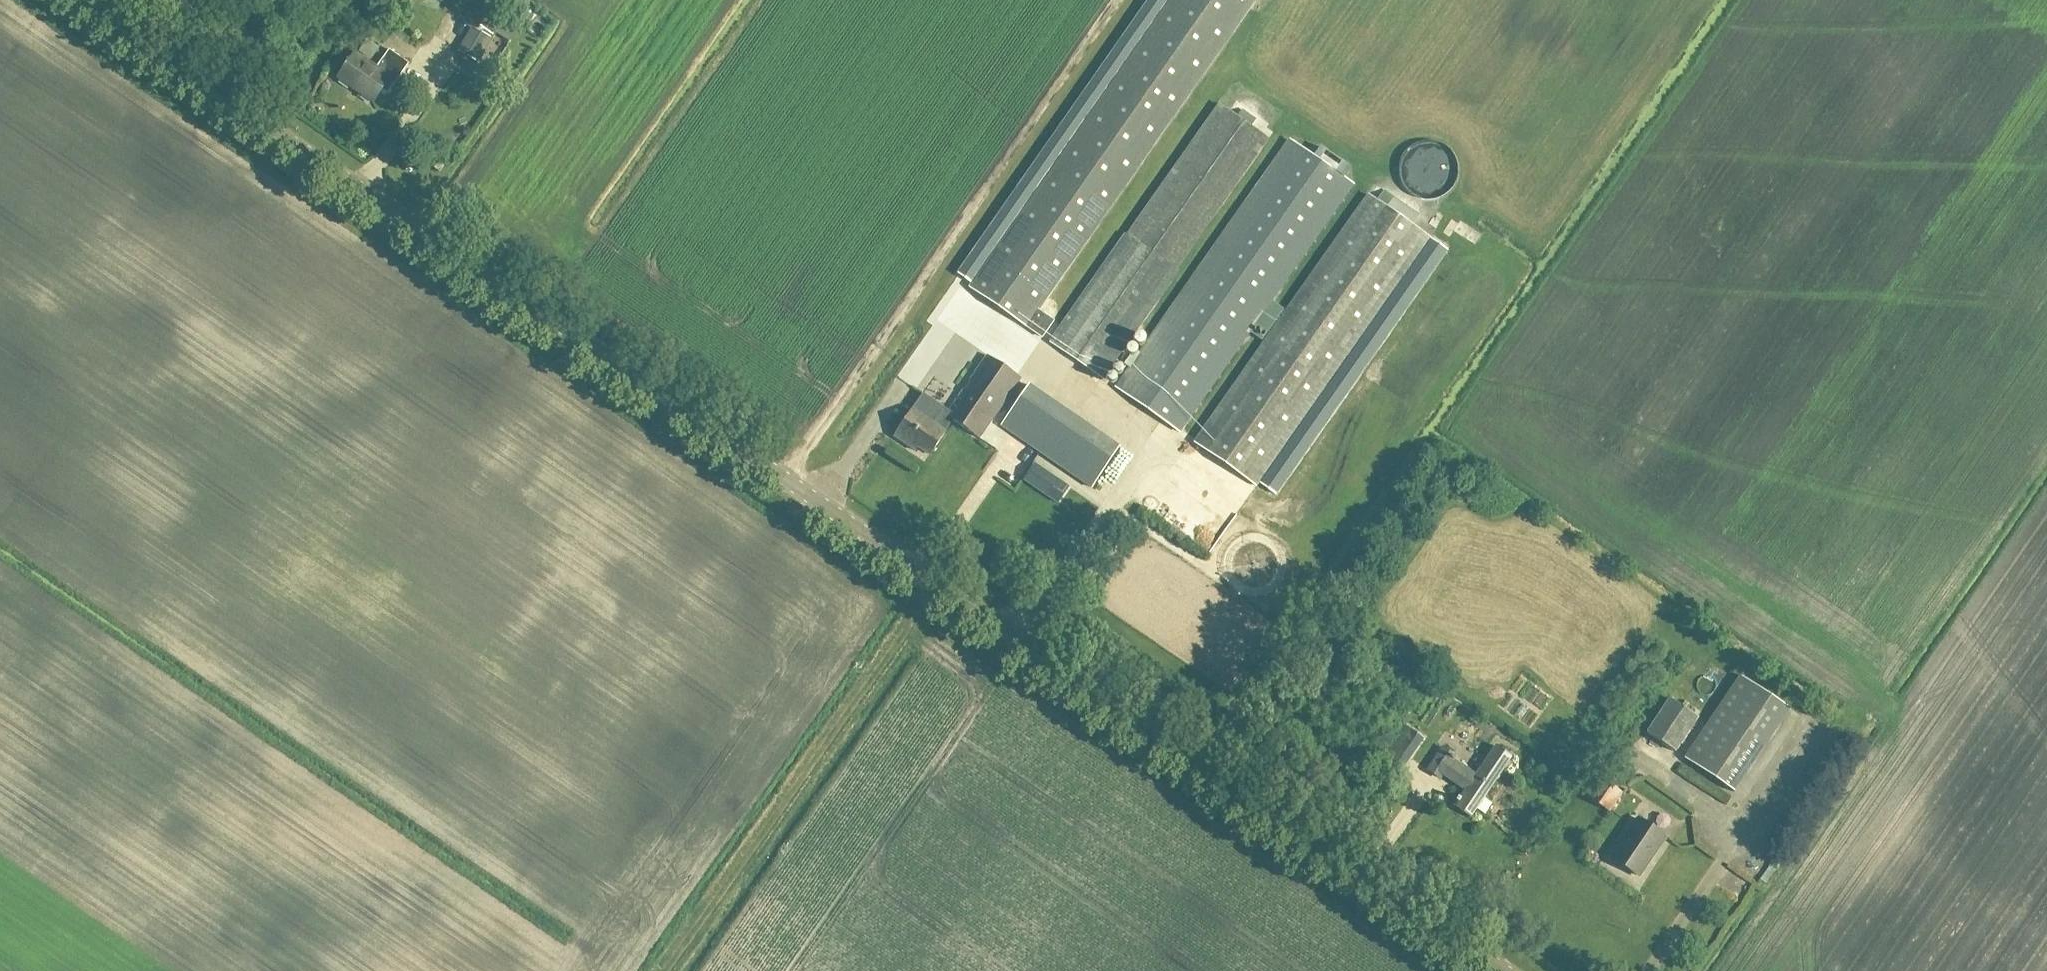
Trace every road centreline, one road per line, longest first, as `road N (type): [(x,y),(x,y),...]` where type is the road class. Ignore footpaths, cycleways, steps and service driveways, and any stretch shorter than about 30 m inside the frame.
road 1 (unclassified): [(1502,970),(84,0)]

